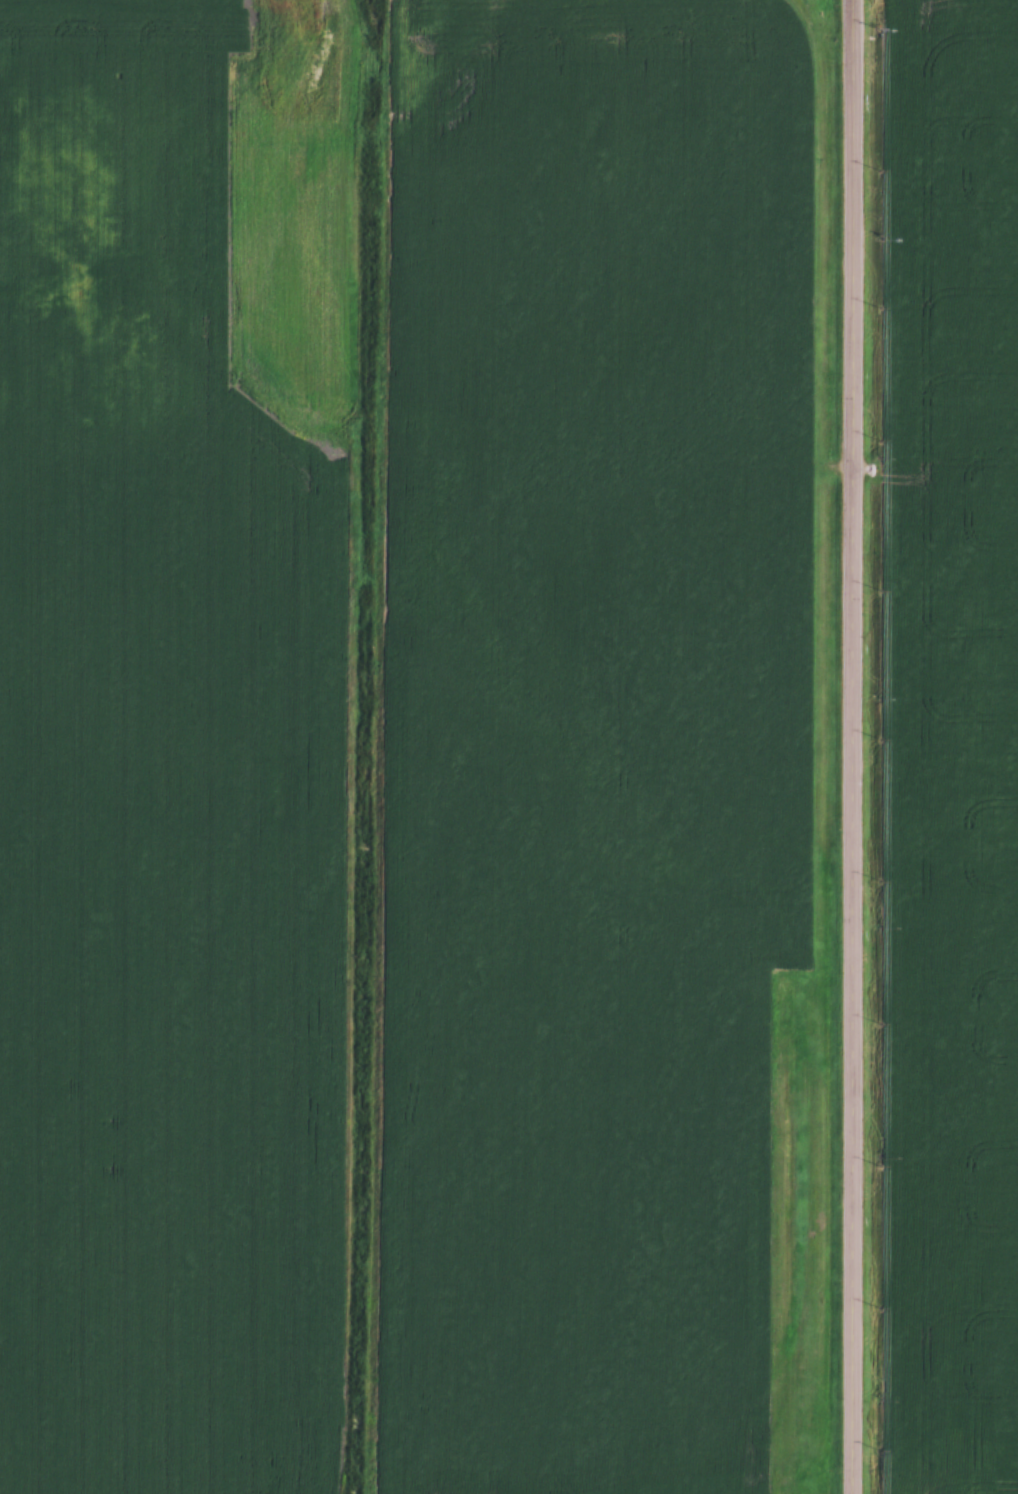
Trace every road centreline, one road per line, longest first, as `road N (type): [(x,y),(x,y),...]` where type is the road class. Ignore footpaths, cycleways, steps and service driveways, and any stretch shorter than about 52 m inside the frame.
road 1 (tertiary): [(854,1493),(858,0)]

